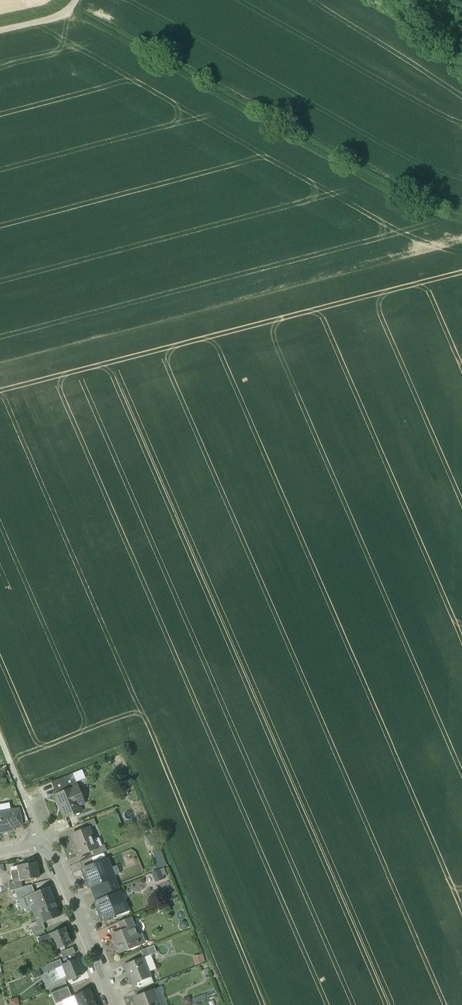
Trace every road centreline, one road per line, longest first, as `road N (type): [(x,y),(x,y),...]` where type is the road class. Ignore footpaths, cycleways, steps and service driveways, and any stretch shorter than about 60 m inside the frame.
road 1 (residential): [(112,1004),(54,858),(40,844)]

